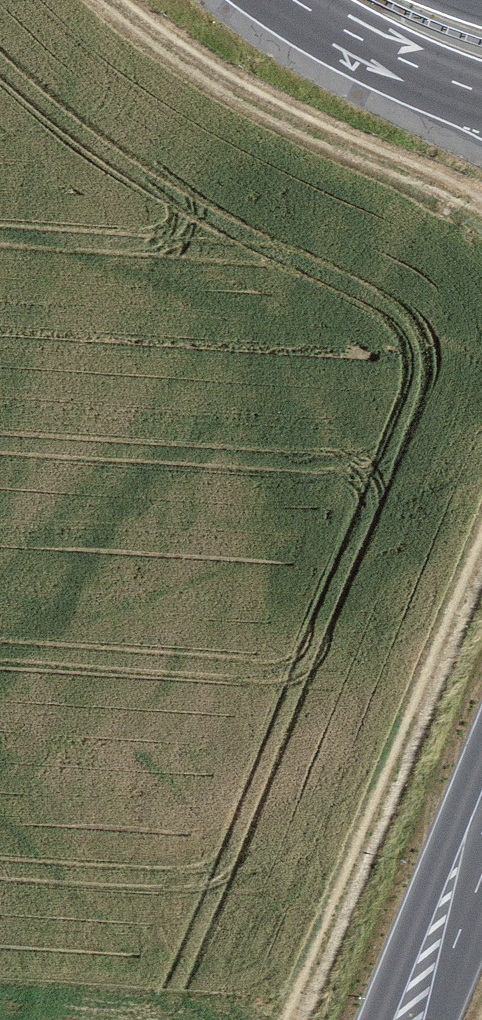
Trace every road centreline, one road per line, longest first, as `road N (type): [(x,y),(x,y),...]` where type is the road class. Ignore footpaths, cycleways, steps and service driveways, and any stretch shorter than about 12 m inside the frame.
road 1 (track): [(481,555),(294,1019)]
road 2 (track): [(113,0),(248,96),(481,206)]
road 3 (trunk): [(295,0),(481,92)]
road 4 (secondary): [(481,835),(408,1019)]

